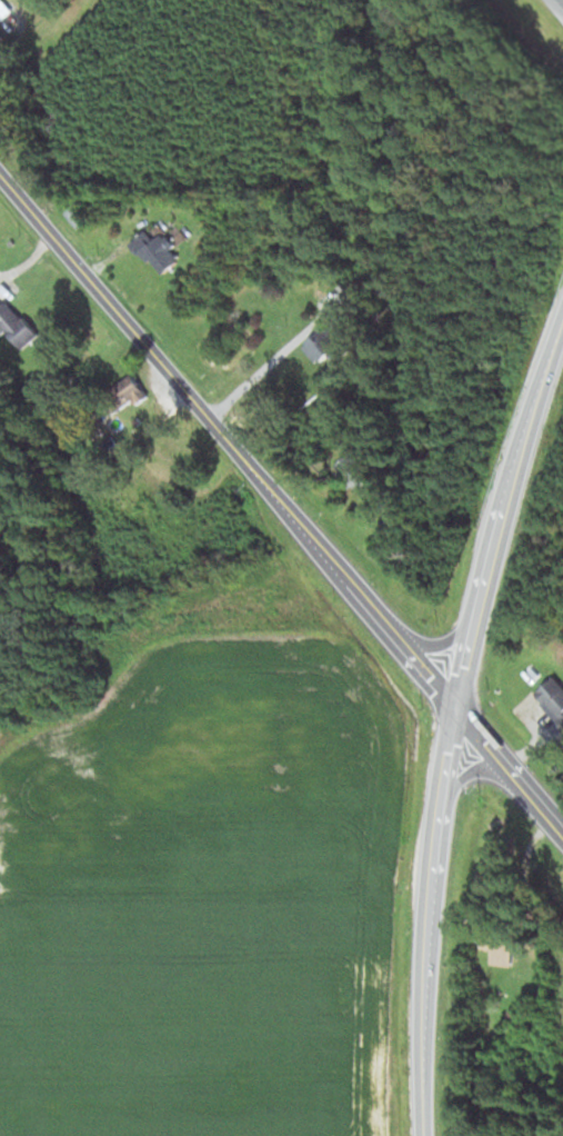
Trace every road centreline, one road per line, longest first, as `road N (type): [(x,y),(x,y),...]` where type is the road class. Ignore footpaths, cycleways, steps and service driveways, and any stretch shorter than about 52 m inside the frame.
road 1 (residential): [(562,838),(0,177)]
road 2 (secondary): [(420,1135),(422,949),(451,710),(500,506),(562,328)]

